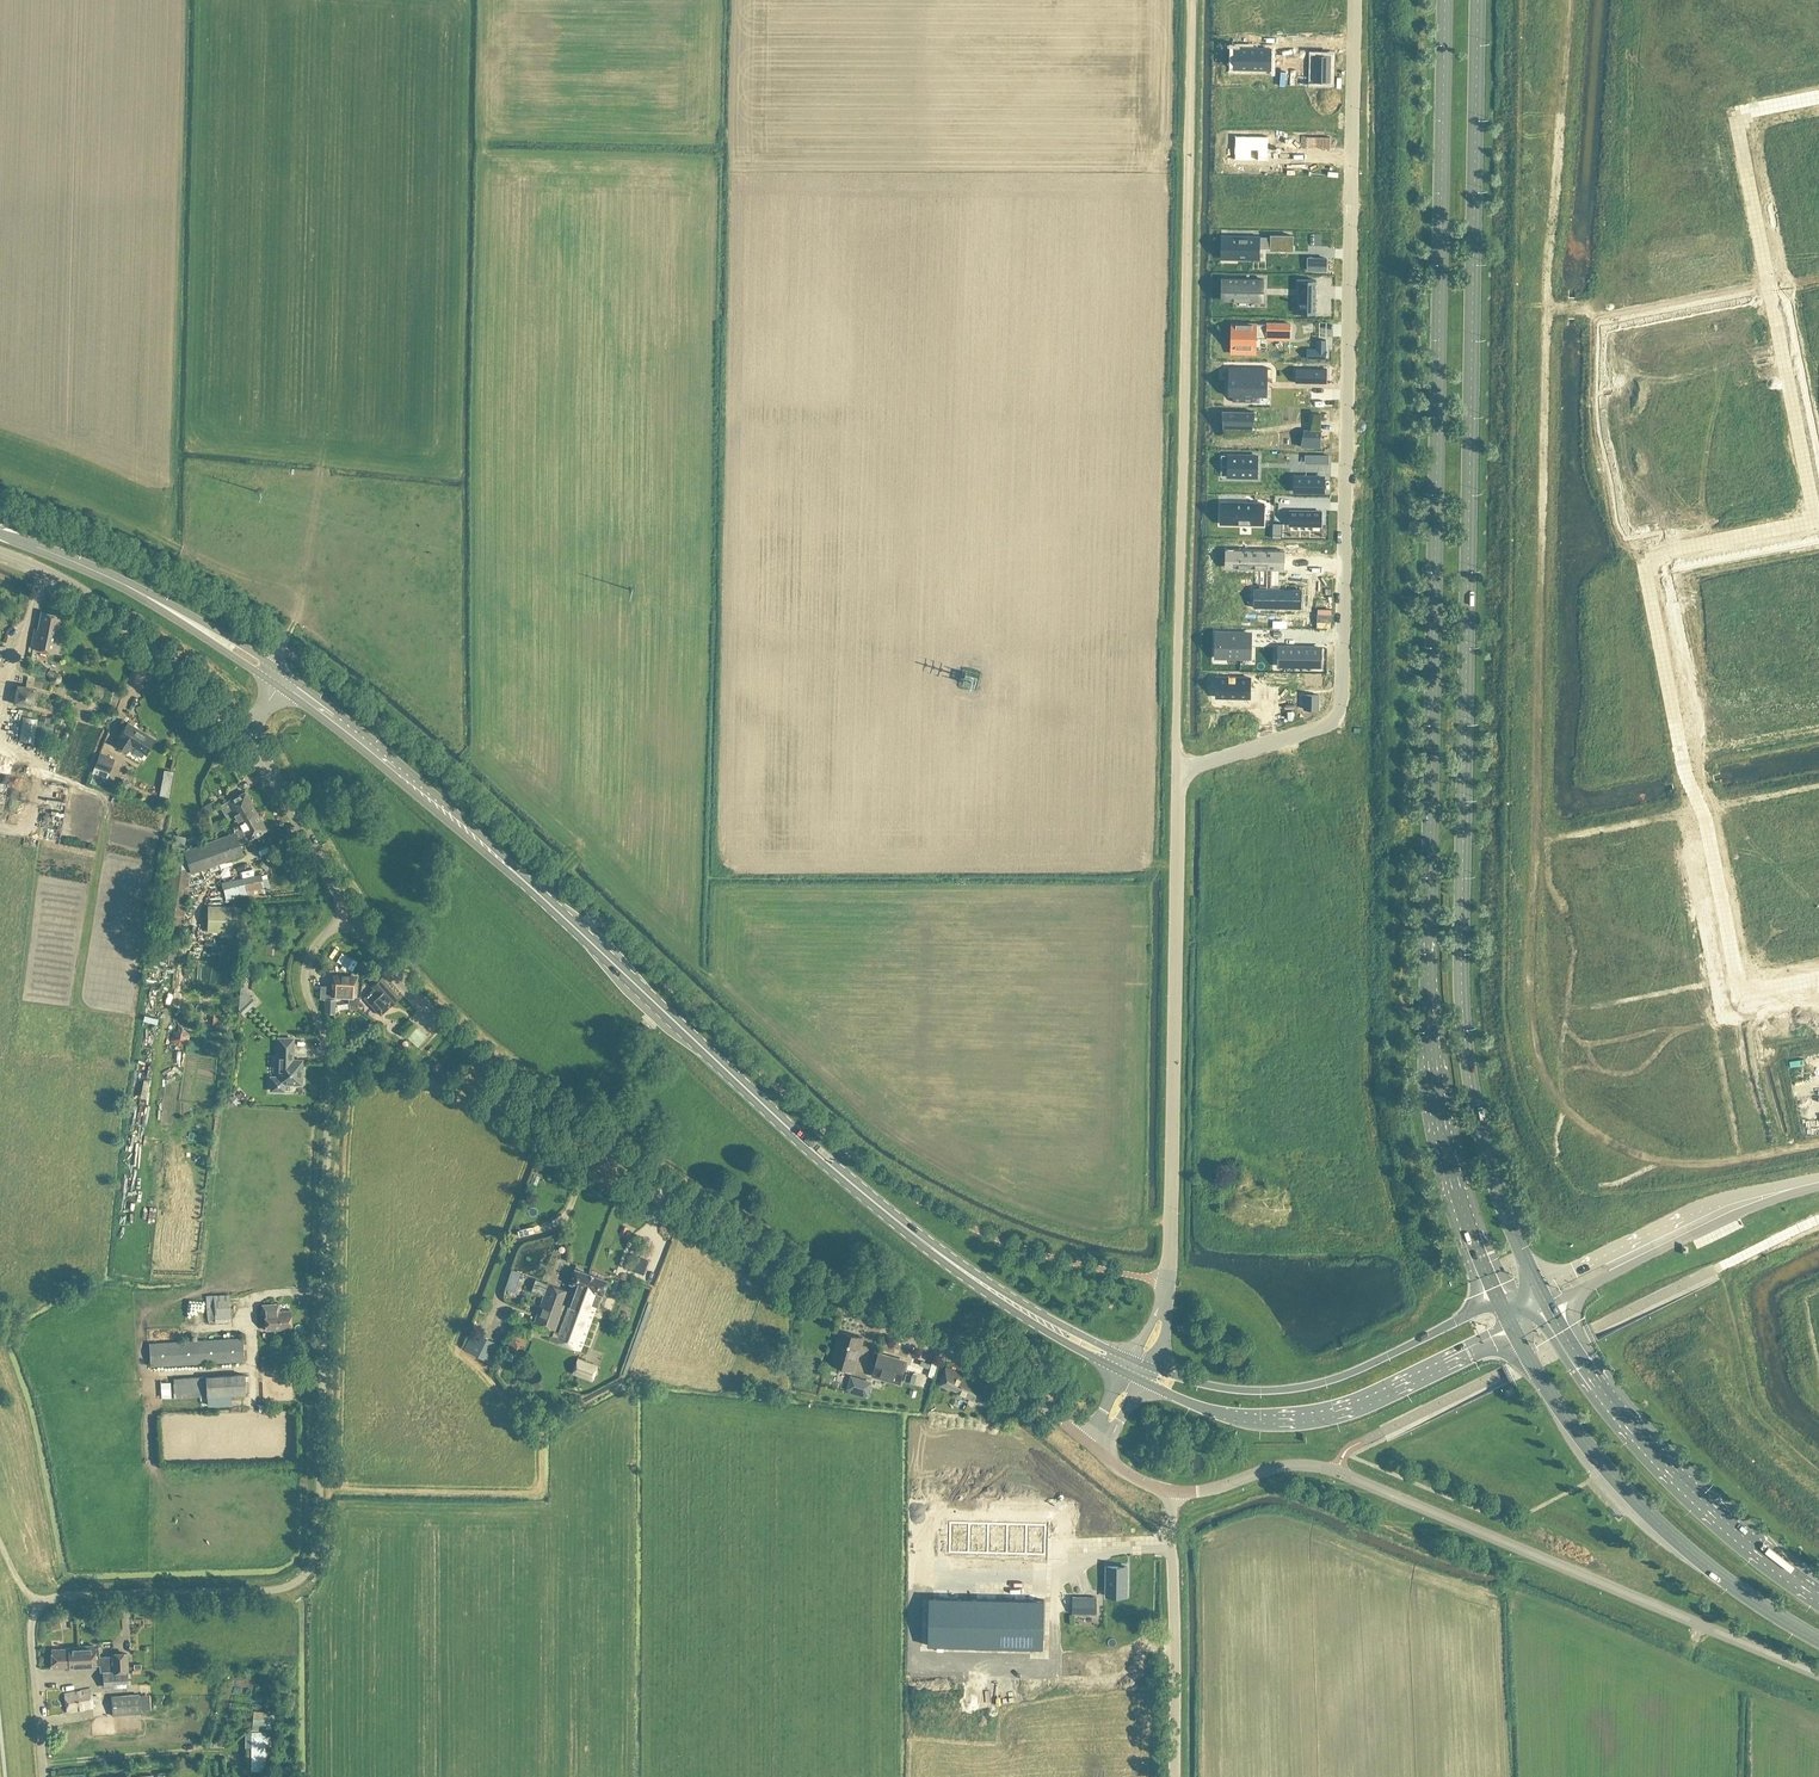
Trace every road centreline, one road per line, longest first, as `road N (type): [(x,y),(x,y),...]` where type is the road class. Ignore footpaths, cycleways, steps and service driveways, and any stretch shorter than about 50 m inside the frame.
road 1 (primary): [(1444,0),(1430,1040),(1443,1140),(1500,1301)]
road 2 (primary): [(1537,1284),(1485,1151),(1463,1009),(1478,0)]
road 3 (unclassified): [(43,1776),(31,1630),(41,1605),(75,1594),(277,1590),(303,1577),(316,1555),(328,1063),(305,968),(350,911)]
road 4 (primary): [(1047,1323),(940,1257),(395,769),(279,678)]
road 5 (unclassified): [(1087,1441),(997,1370),(858,1309),(512,1081),(411,992),(350,911)]
road 6 (unclassified): [(1177,772),(1327,726),(1340,713),(1354,0)]
road 7 (unclassified): [(1177,772),(1192,0)]
road 8 (residential): [(1171,1492),(1279,1466),(1337,1470),(1818,1674)]
road 9 (residential): [(1716,554),(1659,566),(1733,998),(1818,981)]
road 10 (unclassified): [(1163,1304),(1177,772)]
road 11 (residential): [(1818,533),(1747,119),(1818,104)]
road 12 (primary): [(1515,1332),(1583,1440),(1638,1503),(1733,1586),(1818,1639)]
road 13 (primary): [(1144,1383),(1240,1418),(1310,1418),(1354,1407),(1515,1332)]
road 14 (primary): [(1818,1593),(1767,1558),(1663,1461),(1552,1313)]
road 15 (primary): [(1500,1301),(1311,1385),(1232,1390),(1153,1367)]
road 16 (unclassified): [(264,709),(233,718),(103,605),(0,553)]
road 17 (primary): [(279,678),(169,608),(0,534)]
road 18 (unclassified): [(1174,1776),(1171,1492)]
road 19 (unclassified): [(350,911),(257,751),(264,709)]
road 20 (residential): [(1818,1185),(1714,1208),(1646,1245)]
road 21 (unclassified): [(1683,405),(1716,554)]

